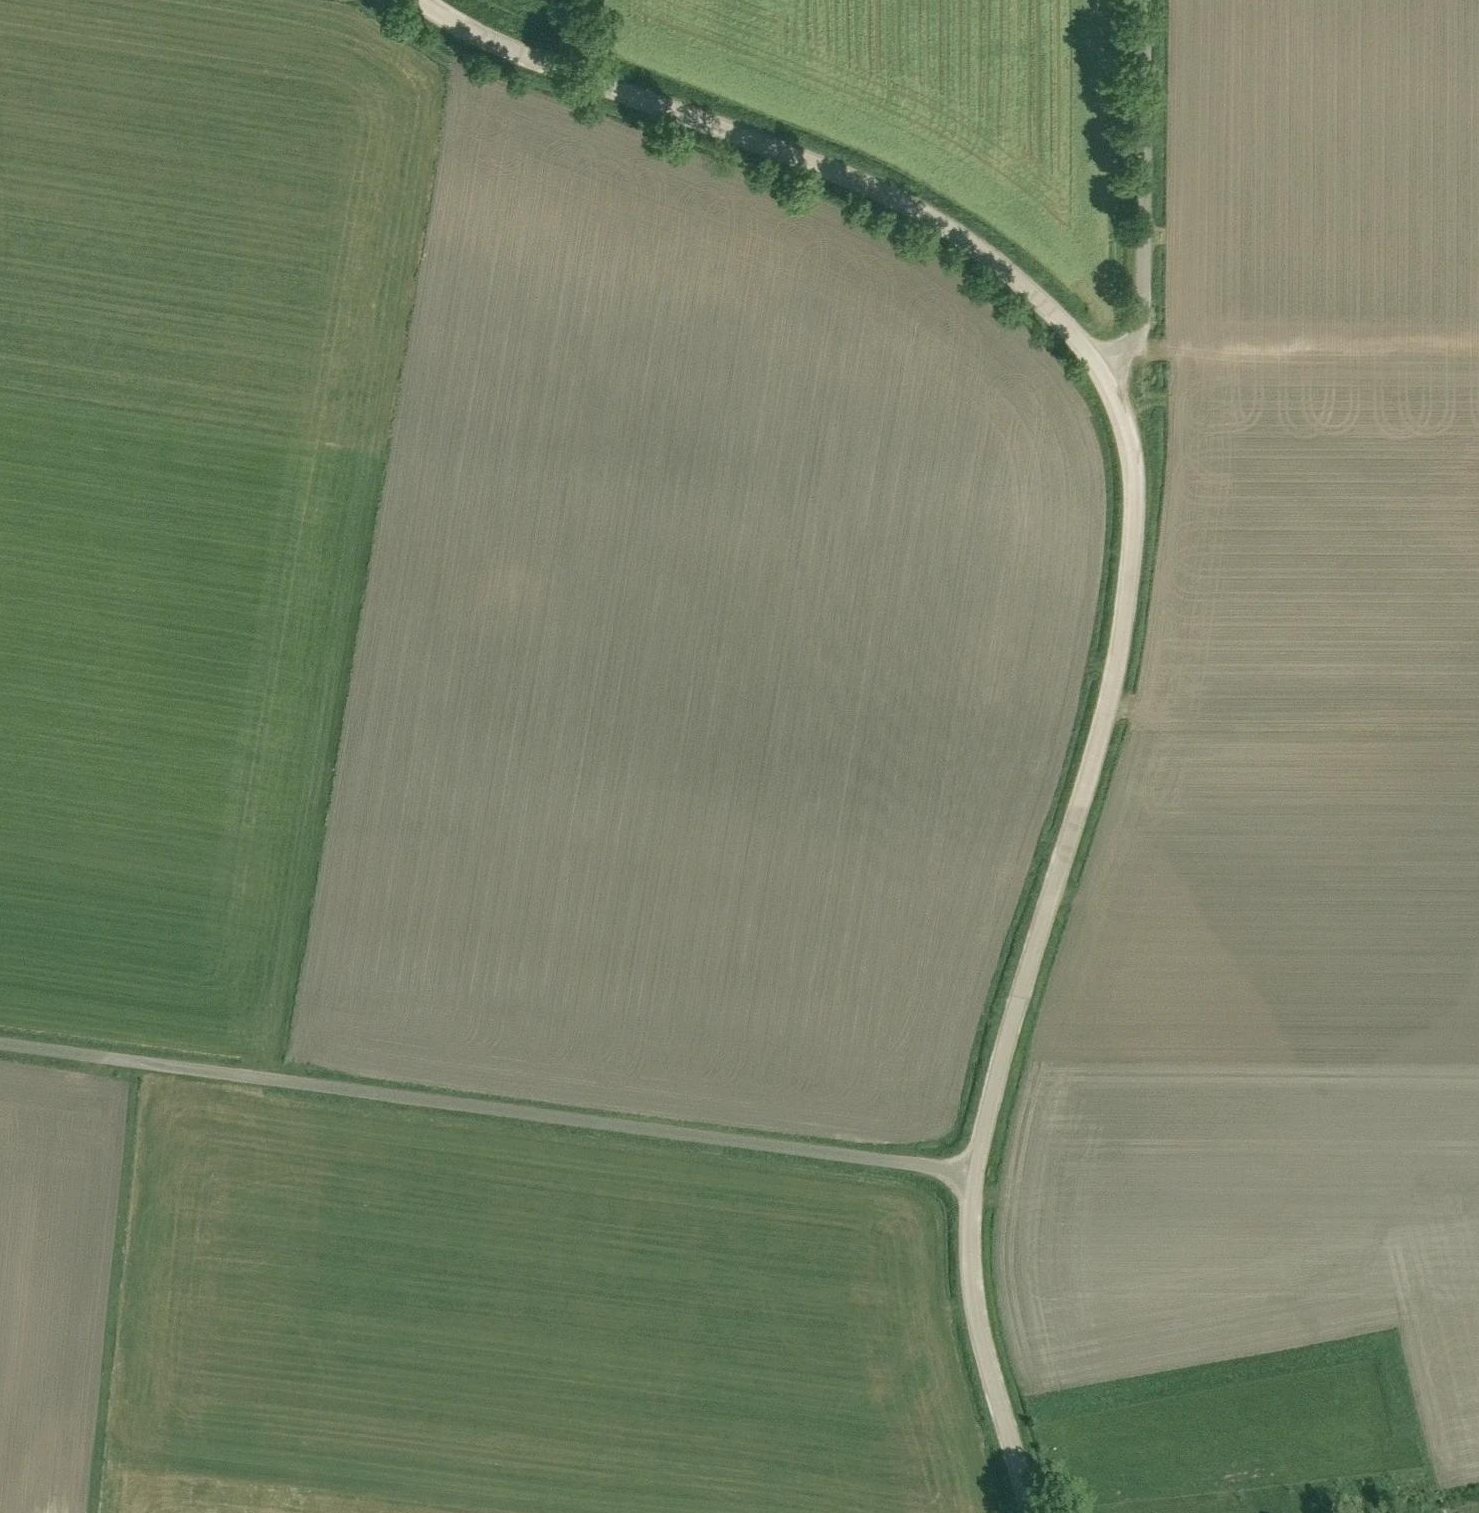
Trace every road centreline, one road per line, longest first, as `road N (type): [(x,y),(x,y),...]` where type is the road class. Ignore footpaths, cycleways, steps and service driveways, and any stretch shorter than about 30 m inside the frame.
road 1 (unclassified): [(976,1172),(0,1048)]
road 2 (unclassified): [(976,1172),(991,1094),(1087,786),(1123,632),(1133,467),(1101,373)]
road 3 (unclassified): [(1101,373),(1041,304),(915,211),(506,49),(417,0)]
road 4 (unclassified): [(1101,373),(1135,343),(1142,320),(1146,0)]
road 5 (unclassified): [(1030,1512),(971,1296),(976,1172)]

